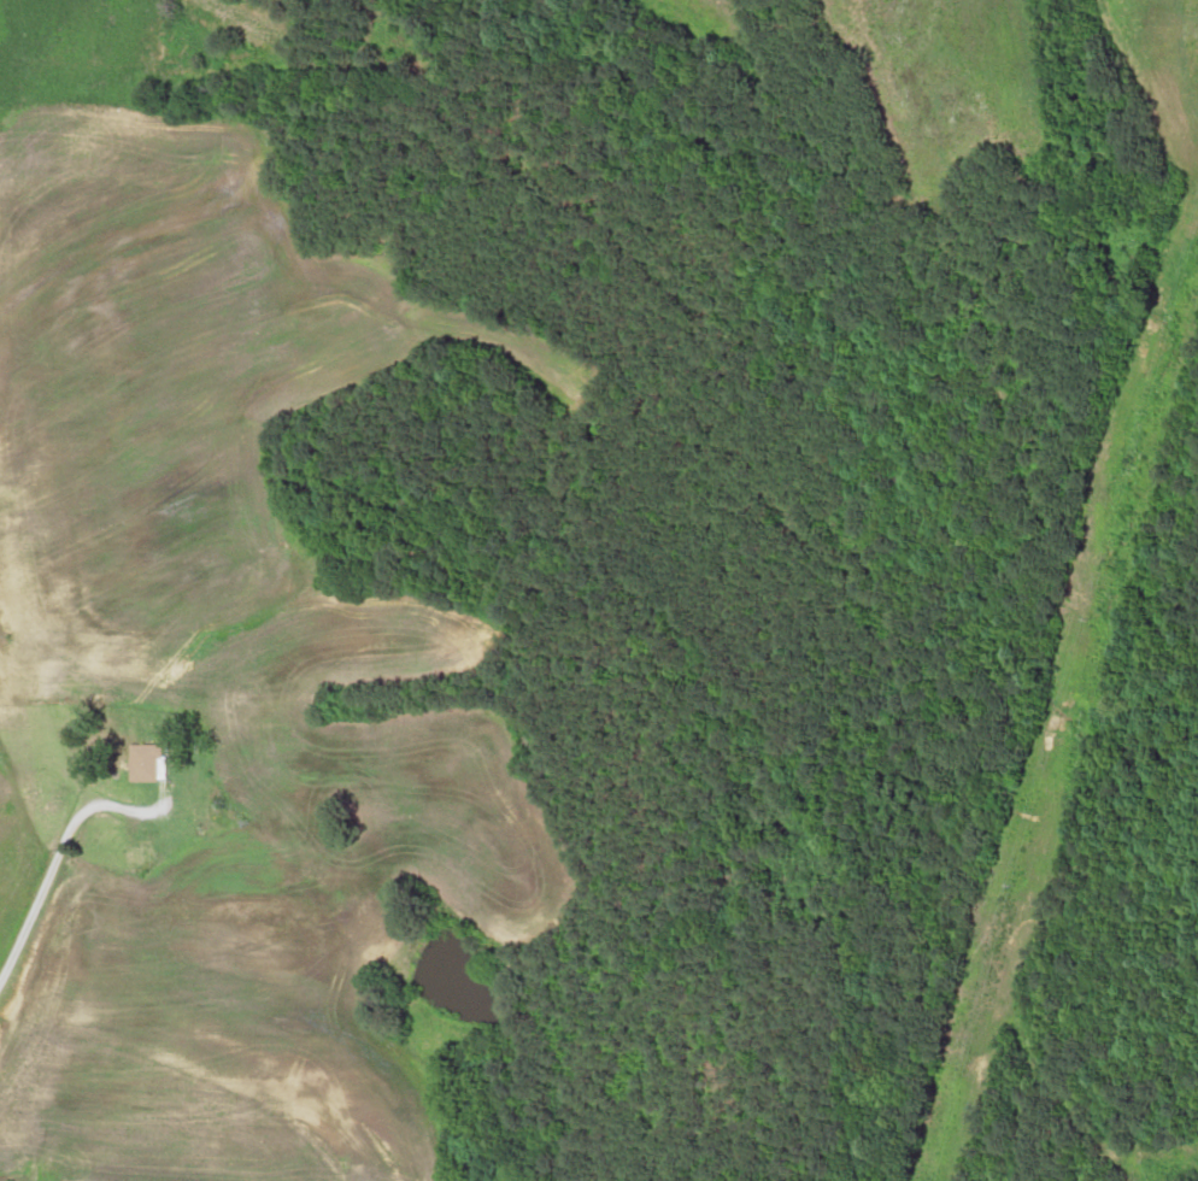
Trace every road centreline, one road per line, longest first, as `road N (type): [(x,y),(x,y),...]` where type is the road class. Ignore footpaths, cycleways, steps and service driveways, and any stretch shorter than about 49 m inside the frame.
road 1 (residential): [(0,955),(51,836)]

